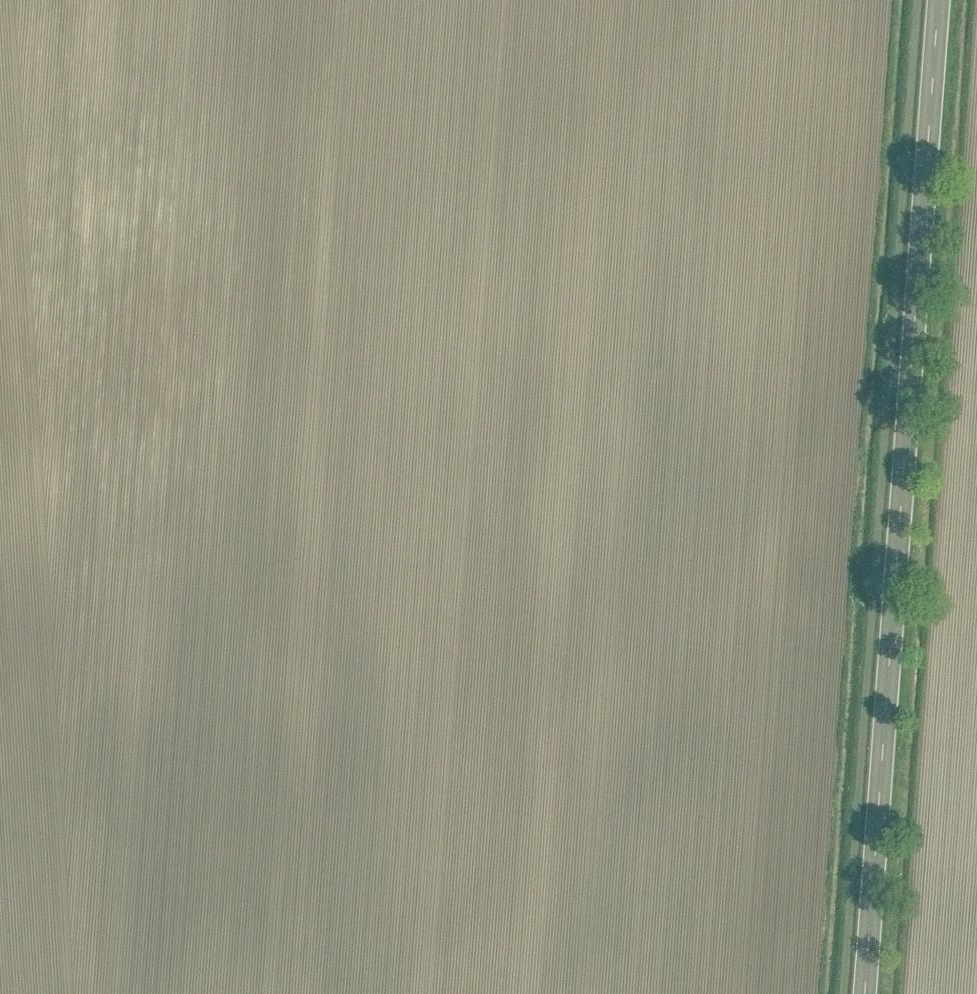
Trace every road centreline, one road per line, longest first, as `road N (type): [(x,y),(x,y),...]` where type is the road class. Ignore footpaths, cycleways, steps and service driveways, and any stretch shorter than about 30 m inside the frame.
road 1 (tertiary): [(939,0),(865,993)]

